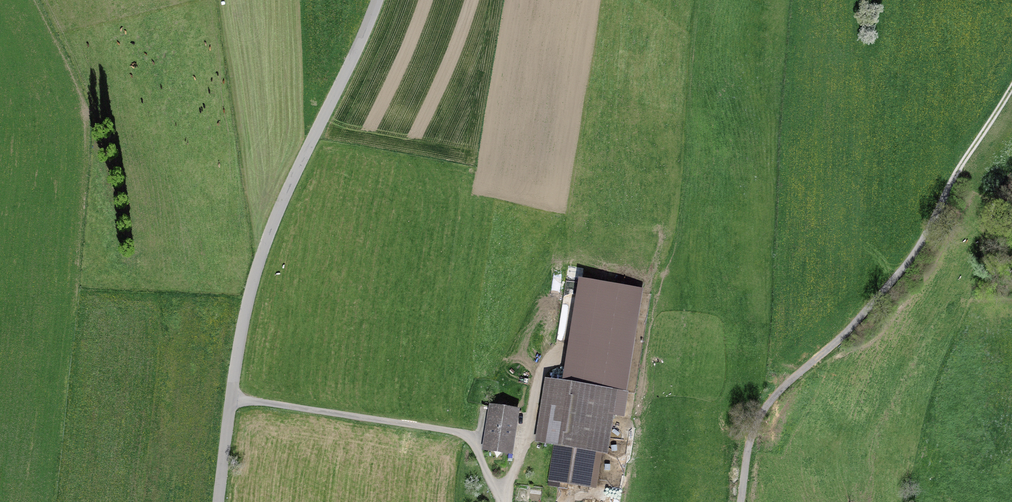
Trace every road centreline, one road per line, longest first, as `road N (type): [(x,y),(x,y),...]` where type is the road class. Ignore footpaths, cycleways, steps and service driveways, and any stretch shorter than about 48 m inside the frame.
road 1 (unclassified): [(377,0),(265,244),(231,398)]
road 2 (unclassified): [(741,501),(761,414),(899,273),(954,177)]
road 3 (residential): [(231,398),(463,434),(501,501)]

